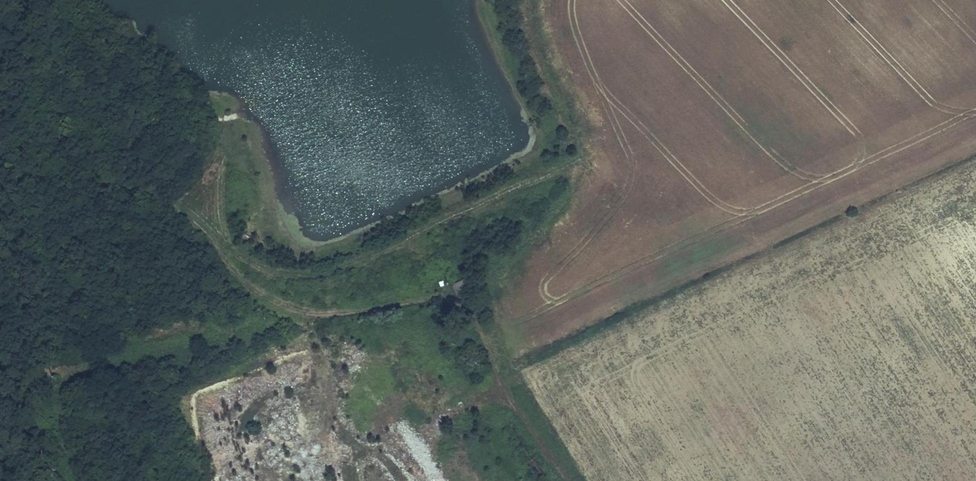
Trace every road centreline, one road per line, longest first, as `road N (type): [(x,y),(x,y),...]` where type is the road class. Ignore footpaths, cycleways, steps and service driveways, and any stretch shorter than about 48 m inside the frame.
road 1 (track): [(573,480),(464,304),(413,295),(319,311),(284,305),(226,269),(195,223),(164,202),(81,179),(0,170)]

